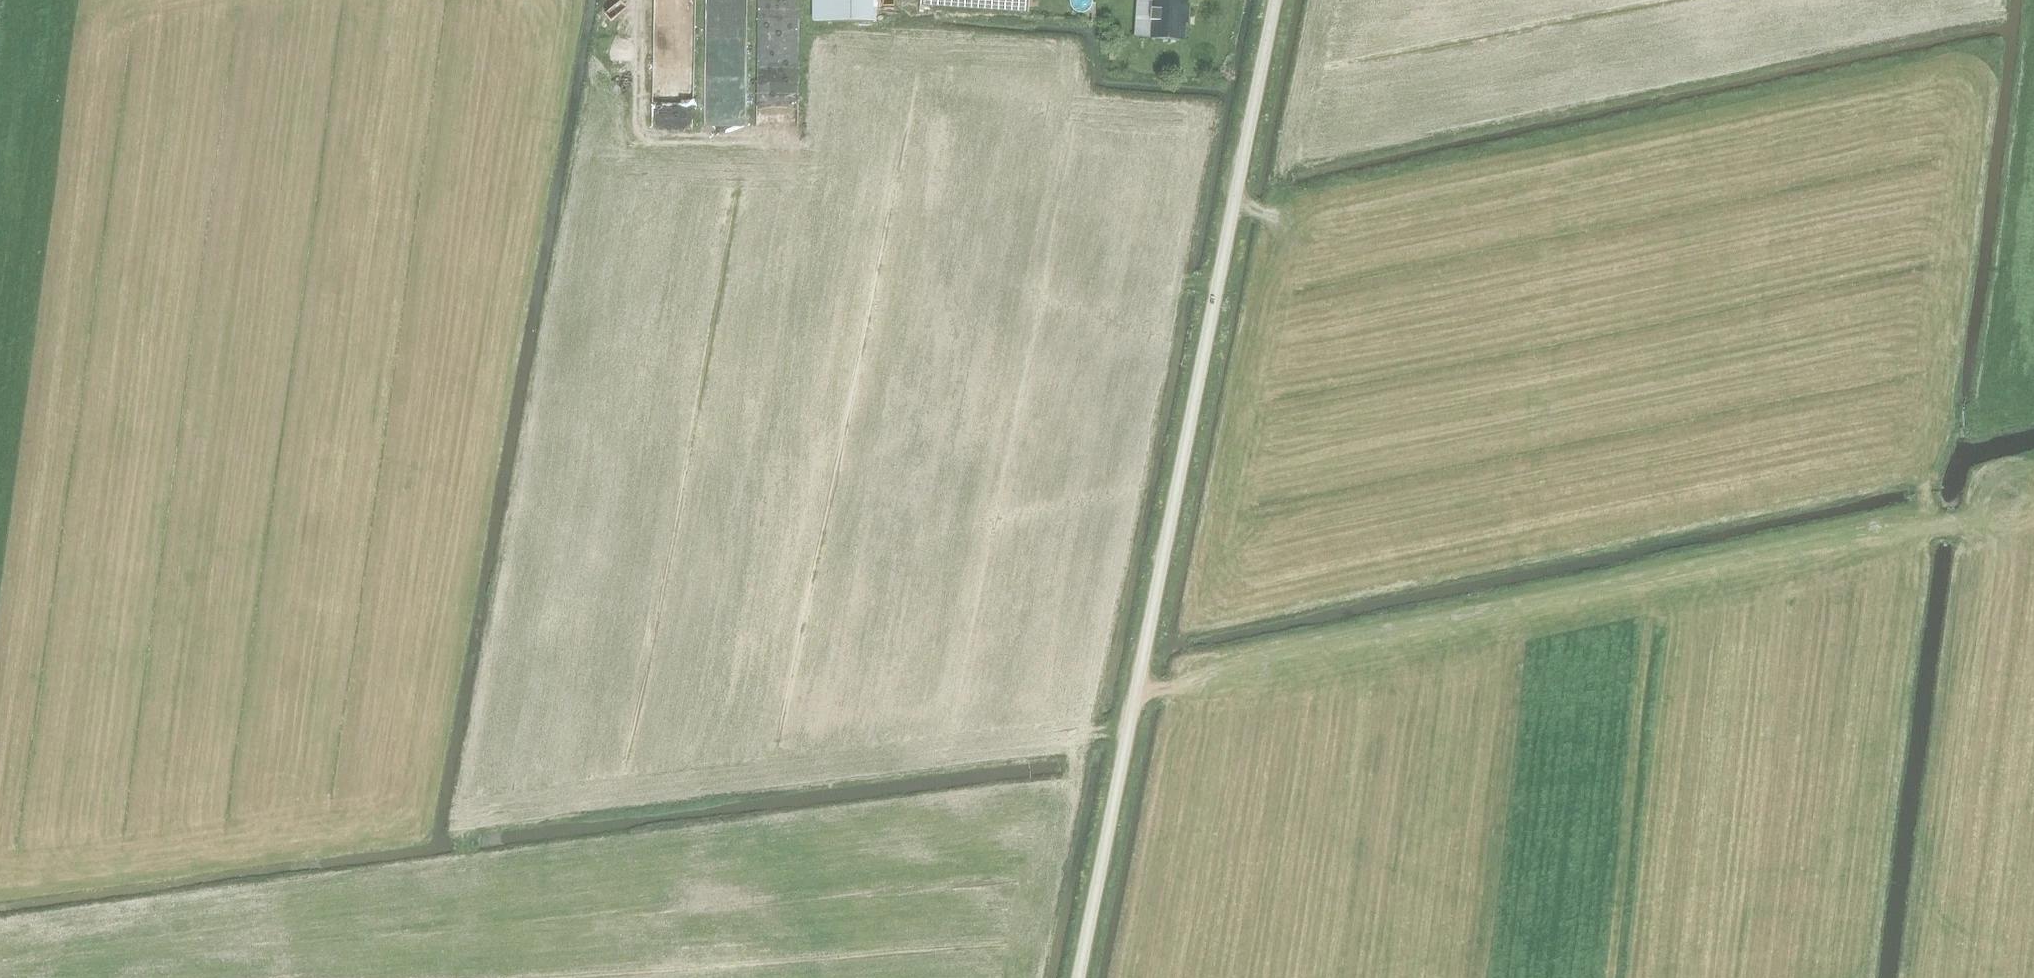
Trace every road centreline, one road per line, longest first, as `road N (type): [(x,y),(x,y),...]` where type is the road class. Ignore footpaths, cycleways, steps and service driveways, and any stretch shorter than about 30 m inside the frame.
road 1 (unclassified): [(1078,977),(1274,0)]

